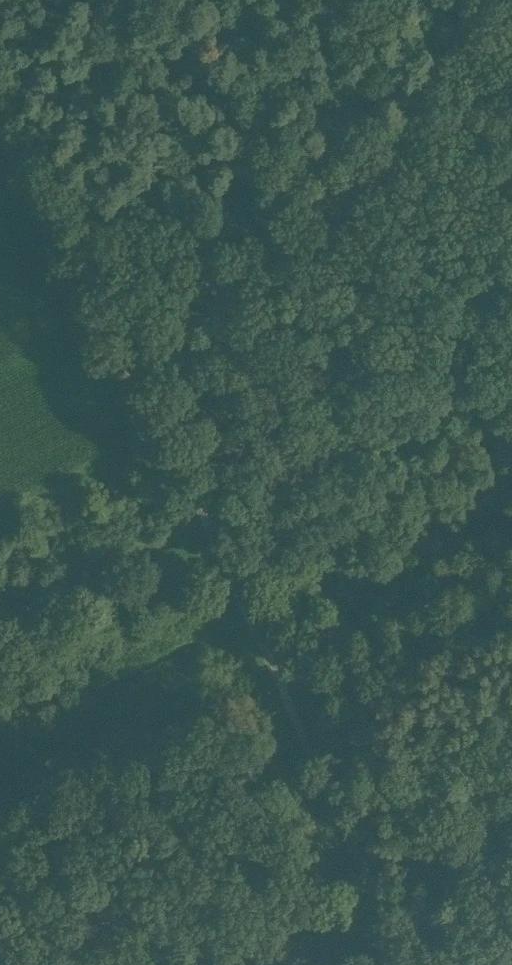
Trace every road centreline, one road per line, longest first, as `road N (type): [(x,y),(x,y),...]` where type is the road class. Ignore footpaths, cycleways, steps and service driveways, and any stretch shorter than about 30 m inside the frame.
road 1 (unclassified): [(410,964),(203,518)]
road 2 (track): [(203,518),(0,113)]

